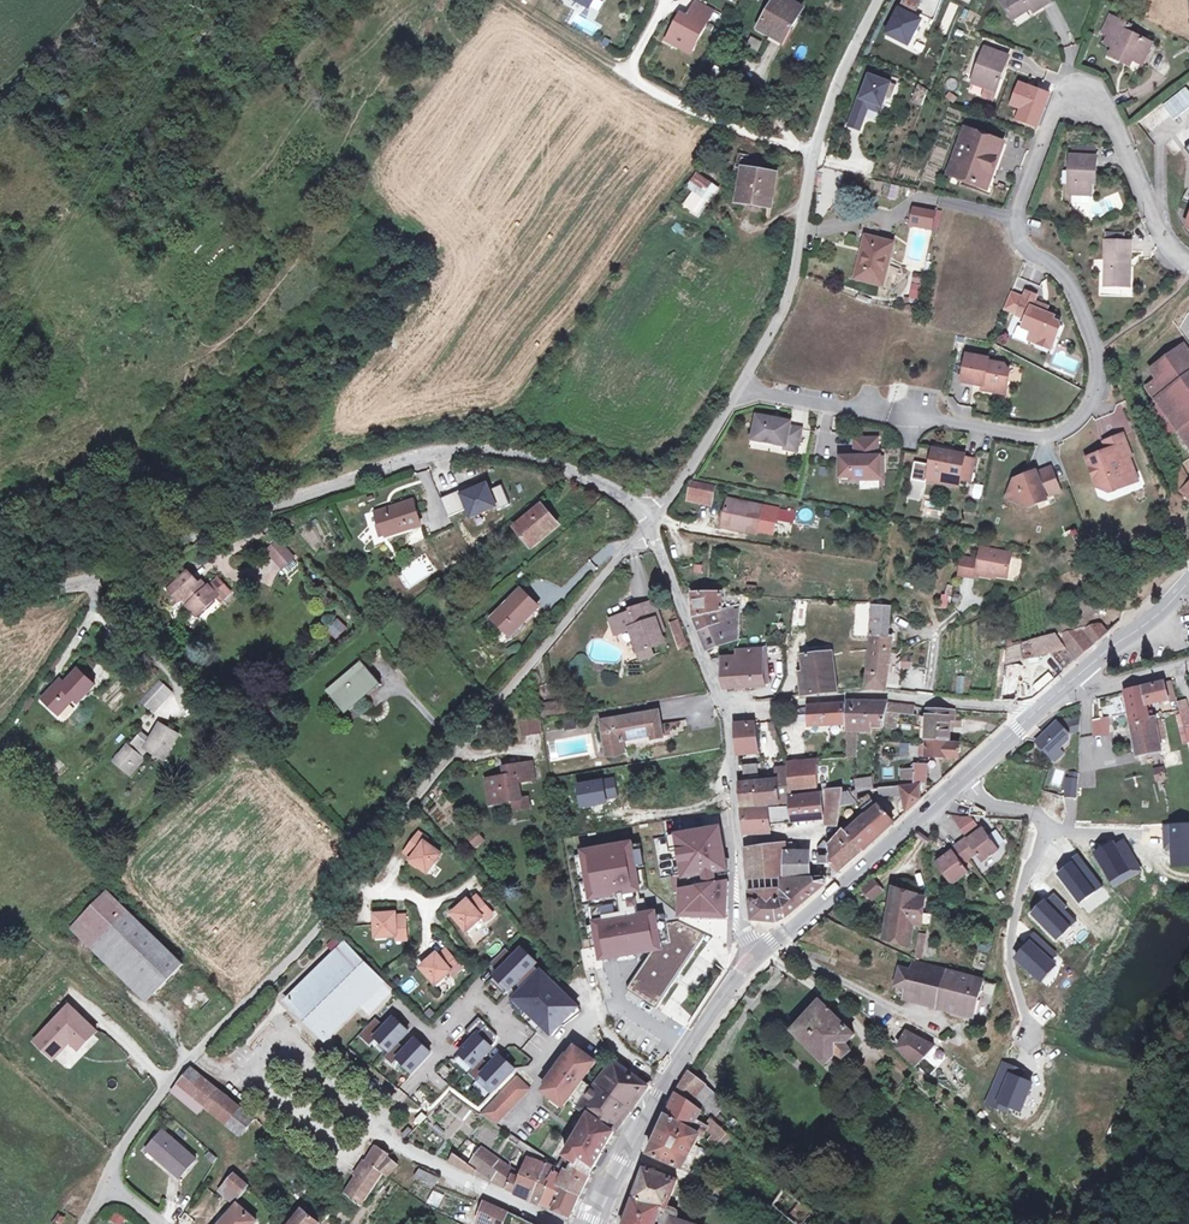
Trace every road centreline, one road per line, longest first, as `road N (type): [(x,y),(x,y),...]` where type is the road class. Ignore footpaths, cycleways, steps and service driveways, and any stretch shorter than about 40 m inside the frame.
road 1 (residential): [(1188,263),(1131,177),(1102,103),(1085,90),(1066,92),(1014,206),(1014,227),(1023,245),(1065,277),(1085,323),(1098,386),(1085,411),(1041,436),(893,415)]
road 2 (residential): [(197,1052),(295,954),(648,520)]
road 3 (unclassified): [(0,590),(81,583),(254,511),(426,452),(529,455),(605,482),(648,520)]
road 4 (unclassified): [(565,1223),(401,1147),(266,1053),(229,1077),(197,1052)]
road 5 (residential): [(739,388),(789,292),(813,155),(876,0)]
road 6 (secondary): [(757,955),(1033,710)]
road 7 (secondary): [(596,1223),(661,1095),(757,955)]
road 8 (unclassified): [(723,709),(875,692),(1033,710)]
road 9 (track): [(665,0),(634,57),(640,85),(813,155)]
road 10 (residential): [(757,955),(743,928),(723,709)]
road 11 (residential): [(723,709),(648,520)]
road 12 (secondary): [(1053,695),(1188,578)]
road 13 (residential): [(107,1187),(122,1149),(197,1052)]
road 14 (residential): [(648,520),(739,388)]
road 15 (residential): [(1053,695),(1188,664)]
road 16 (residential): [(872,409),(739,388)]

